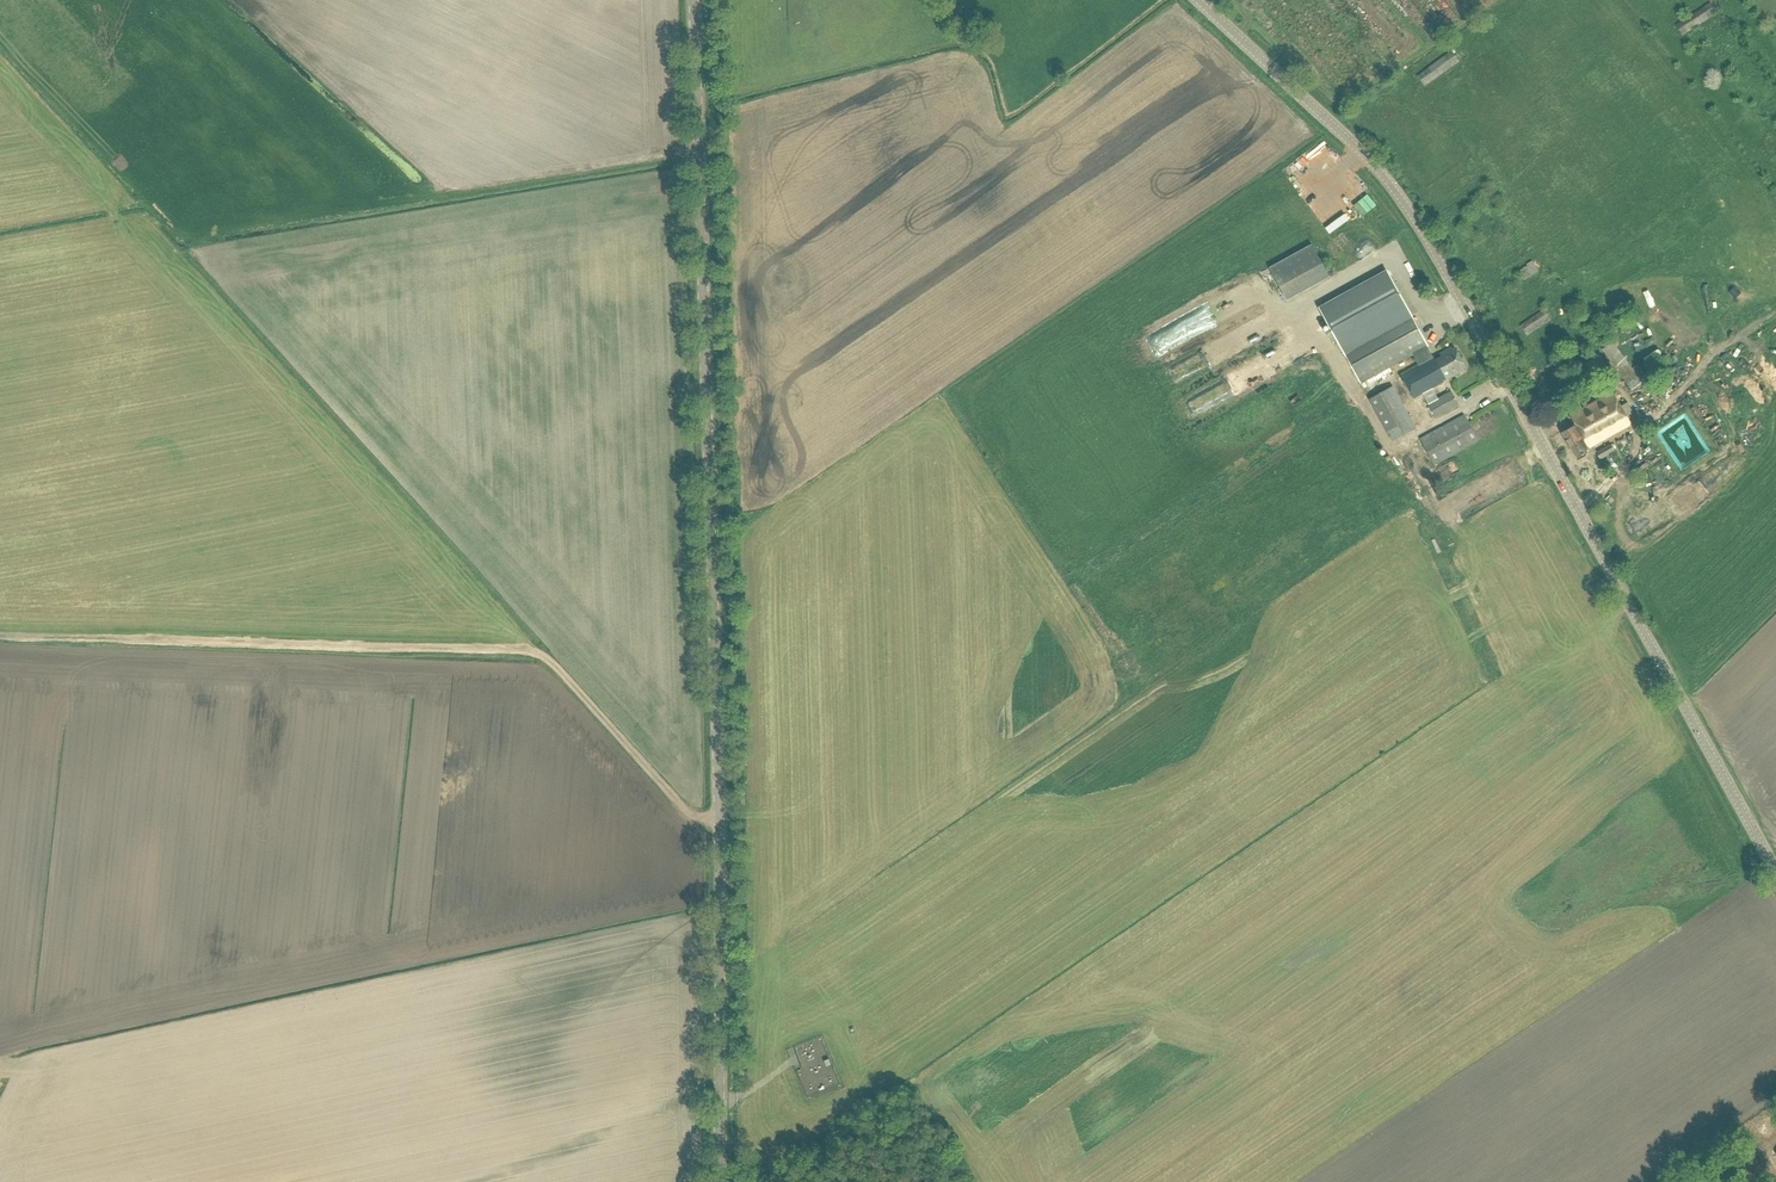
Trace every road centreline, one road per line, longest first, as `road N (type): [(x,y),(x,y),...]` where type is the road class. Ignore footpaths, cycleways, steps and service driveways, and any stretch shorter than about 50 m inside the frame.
road 1 (tertiary): [(723,1181),(724,847),(697,0)]
road 2 (tertiary): [(1775,871),(1417,225),(1192,0)]
road 3 (track): [(724,828),(693,821),(539,656),(68,638)]

